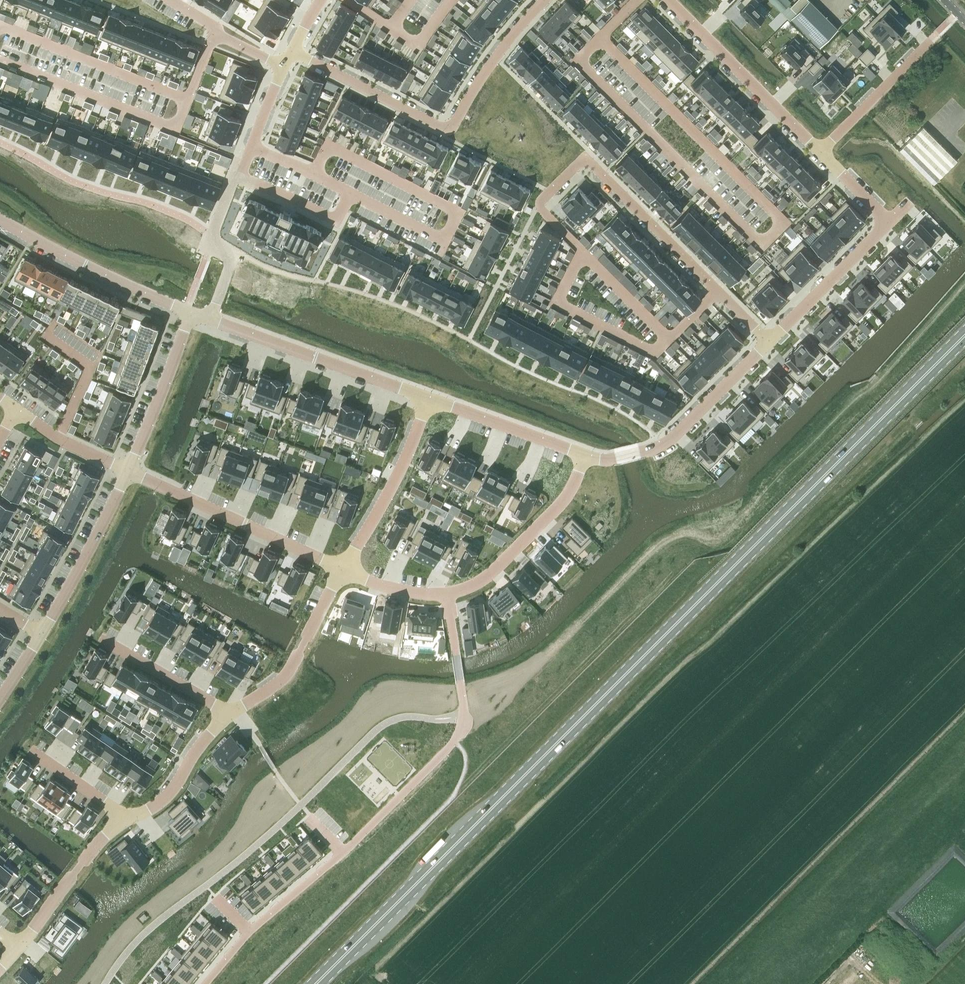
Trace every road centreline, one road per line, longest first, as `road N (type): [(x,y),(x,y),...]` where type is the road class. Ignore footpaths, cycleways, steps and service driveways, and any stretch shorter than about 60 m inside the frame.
road 1 (primary): [(315,983),(964,334)]
road 2 (residential): [(206,983),(249,932),(455,741),(464,706),(446,594)]
road 3 (residential): [(544,0),(447,128),(293,50)]
road 4 (residential): [(541,207),(583,158),(769,343)]
road 5 (residential): [(189,312),(428,398)]
road 6 (residential): [(127,470),(342,568)]
road 7 (residential): [(769,343),(663,445),(609,459),(585,455)]
road 8 (residential): [(666,0),(821,151)]
road 9 (tertiary): [(0,221),(189,312)]
road 10 (residential): [(446,594),(497,568),(565,498),(585,455)]
road 11 (residential): [(342,568),(401,464),(428,398)]
road 12 (residential): [(230,715),(292,666),(342,568)]
road 13 (tertiary): [(127,470),(41,634)]
road 14 (residential): [(889,220),(769,343)]
road 15 (residential): [(19,946),(105,835),(130,818)]
road 16 (tertiary): [(189,312),(127,470)]
road 17 (residential): [(428,398),(585,455)]
road 18 (residential): [(929,42),(821,151)]
road 19 (residential): [(102,638),(230,715)]
road 20 (residential): [(130,818),(168,794),(230,715)]
road 21 (residential): [(13,409),(127,470)]
road 22 (residential): [(284,65),(241,179)]

